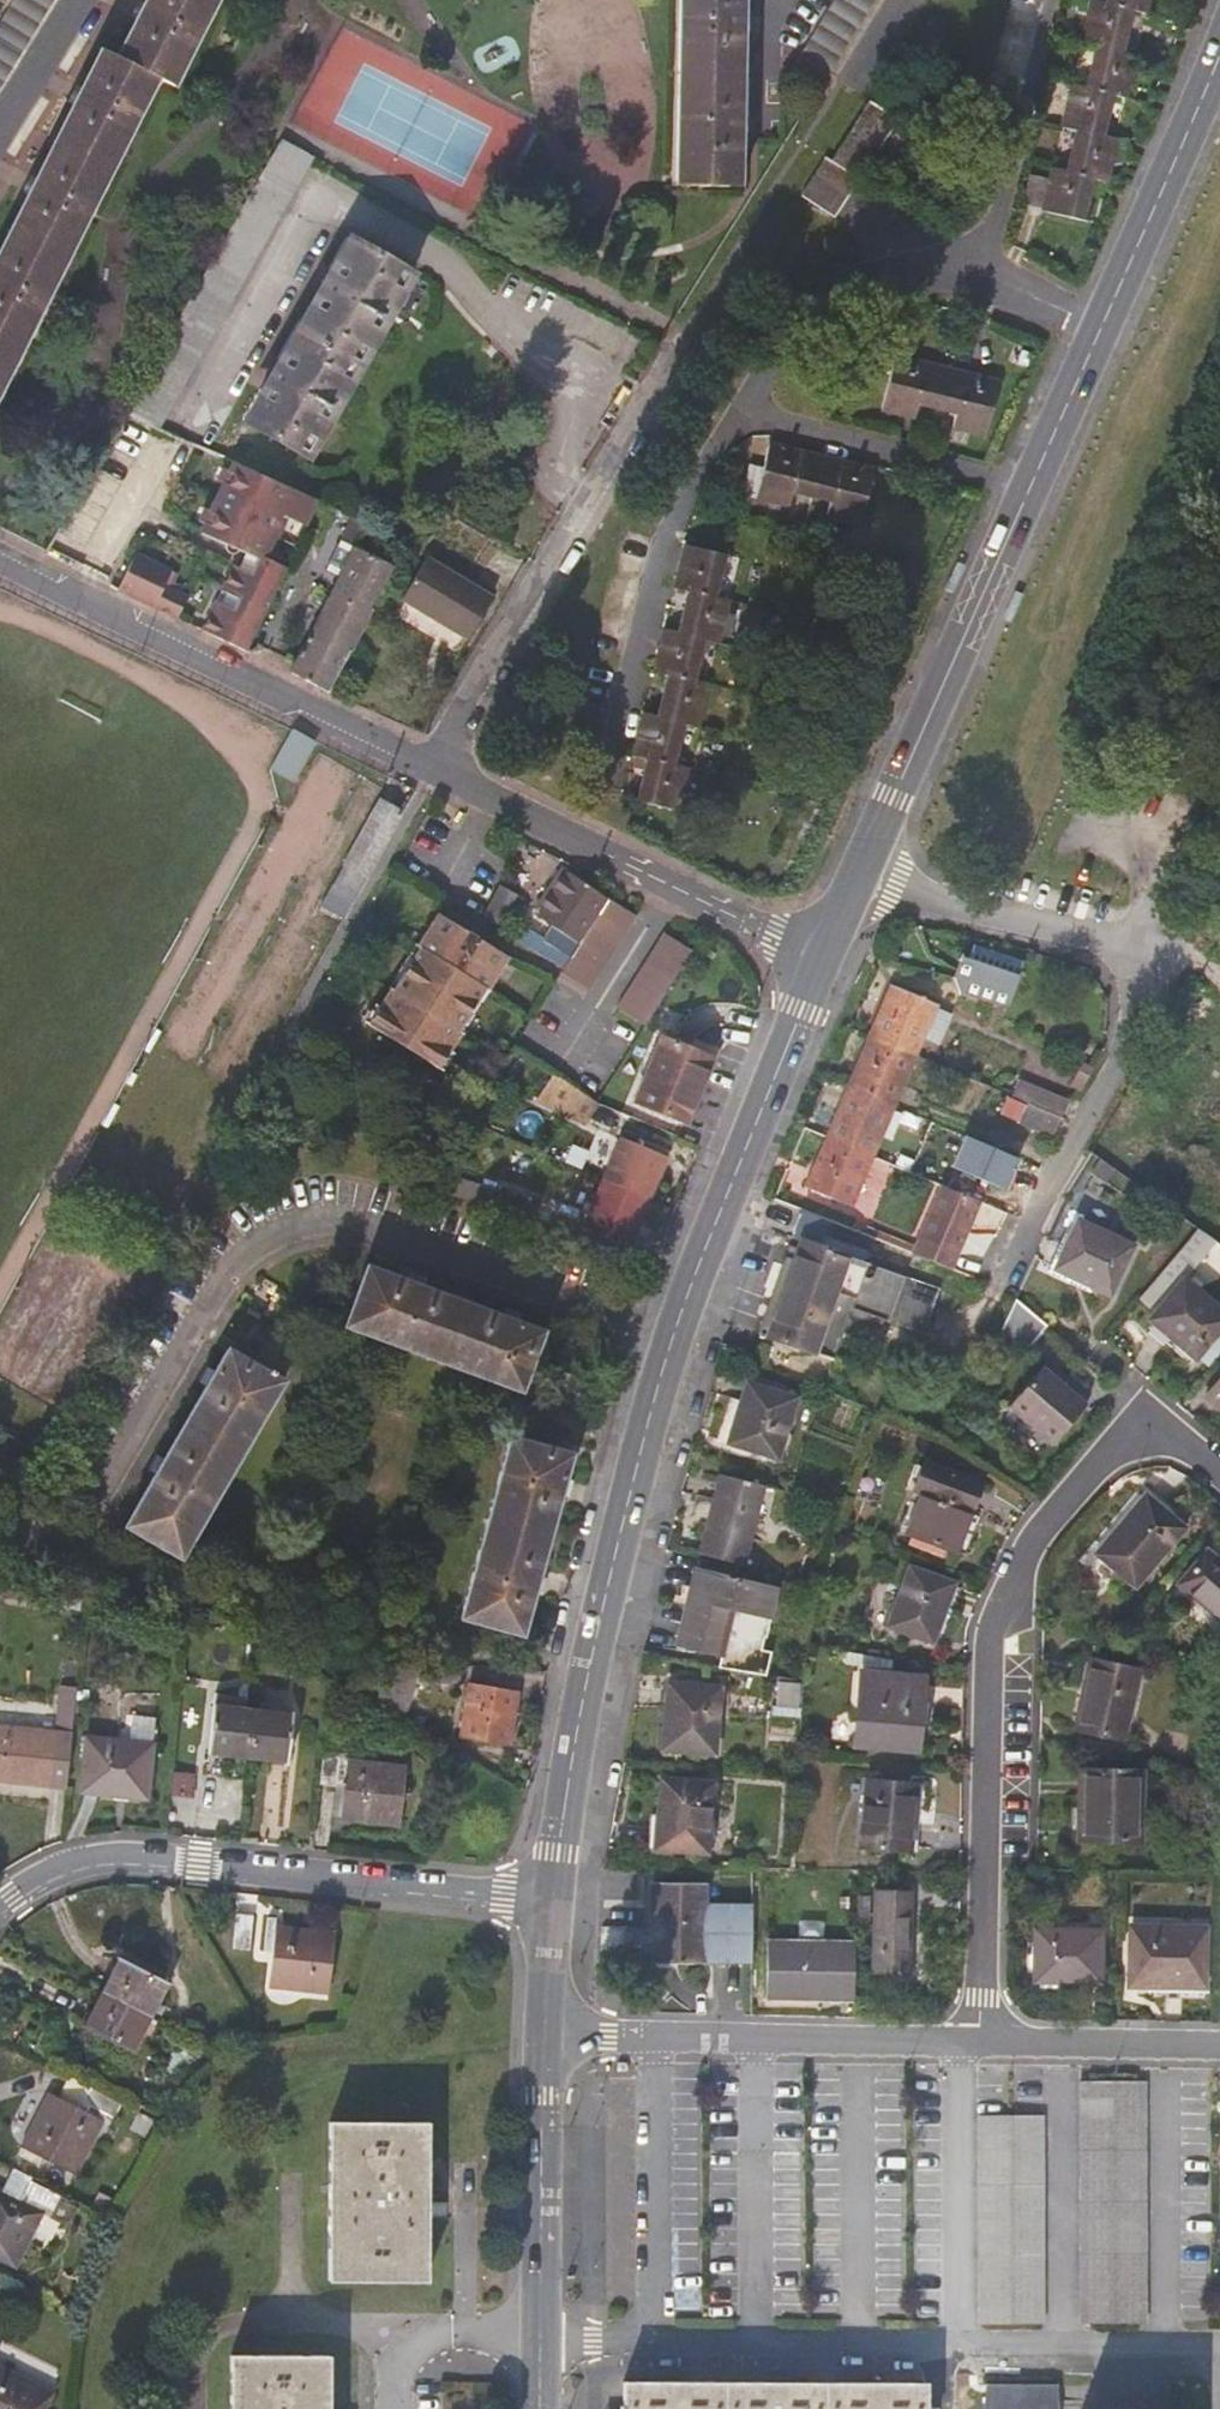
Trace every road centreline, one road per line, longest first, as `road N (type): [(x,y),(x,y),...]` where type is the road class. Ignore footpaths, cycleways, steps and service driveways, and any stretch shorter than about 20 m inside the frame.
road 1 (tertiary): [(854,882),(1219,53)]
road 2 (residential): [(983,2045),(988,1663),(1005,1591),(1055,1512),(1147,1414),(1219,1475)]
road 3 (residential): [(674,1332),(329,1208),(296,1213),(270,1221),(237,1253),(105,1481)]
road 4 (residential): [(1003,1276),(1137,1031),(1147,1005),(1142,960),(1107,934),(854,882)]
road 5 (tertiary): [(552,1902),(589,1670),(674,1332)]
road 6 (residential): [(552,1902),(131,1857),(63,1868),(0,1906)]
road 7 (residential): [(0,554),(430,766)]
road 8 (residential): [(671,357),(430,766)]
road 9 (residential): [(430,766),(823,961)]
road 10 (residential): [(983,2045),(546,2040)]
road 11 (tertiary): [(674,1332),(823,961)]
road 12 (residential): [(942,2339),(543,2335)]
road 13 (tertiary): [(543,2335),(546,2040)]
road 14 (residential): [(1219,2341),(942,2339)]
road 15 (residential): [(1219,2047),(983,2045)]
road 16 (residential): [(0,132),(81,0)]
road 17 (tertiary): [(546,2040),(552,1902)]

